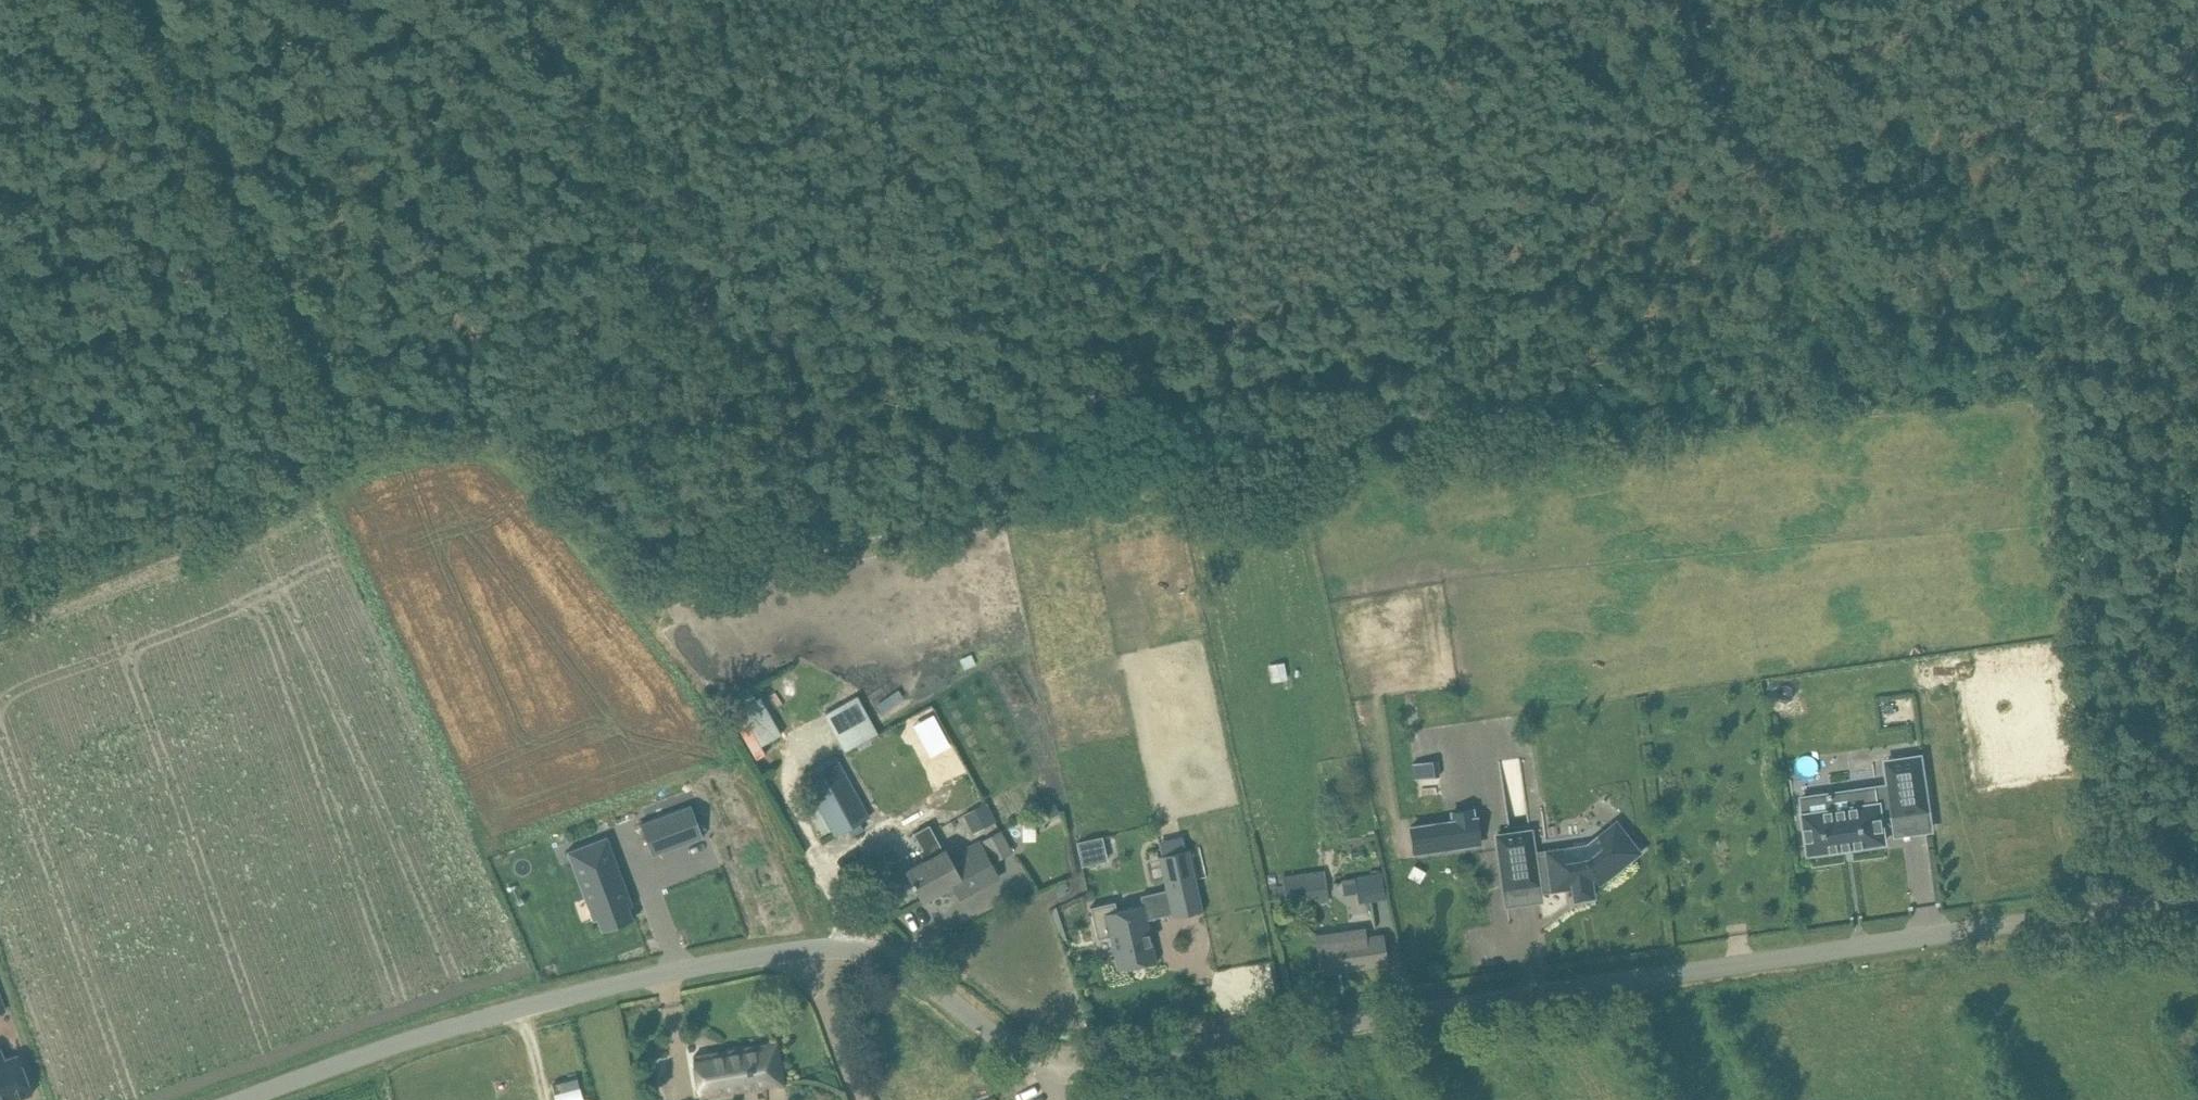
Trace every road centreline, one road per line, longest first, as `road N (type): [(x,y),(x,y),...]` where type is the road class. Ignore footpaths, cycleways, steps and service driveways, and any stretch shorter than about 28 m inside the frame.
road 1 (unclassified): [(242,1099),(404,1042),(570,997),(823,948),(888,960),(1006,1042),(1064,1060),(2197,894)]

